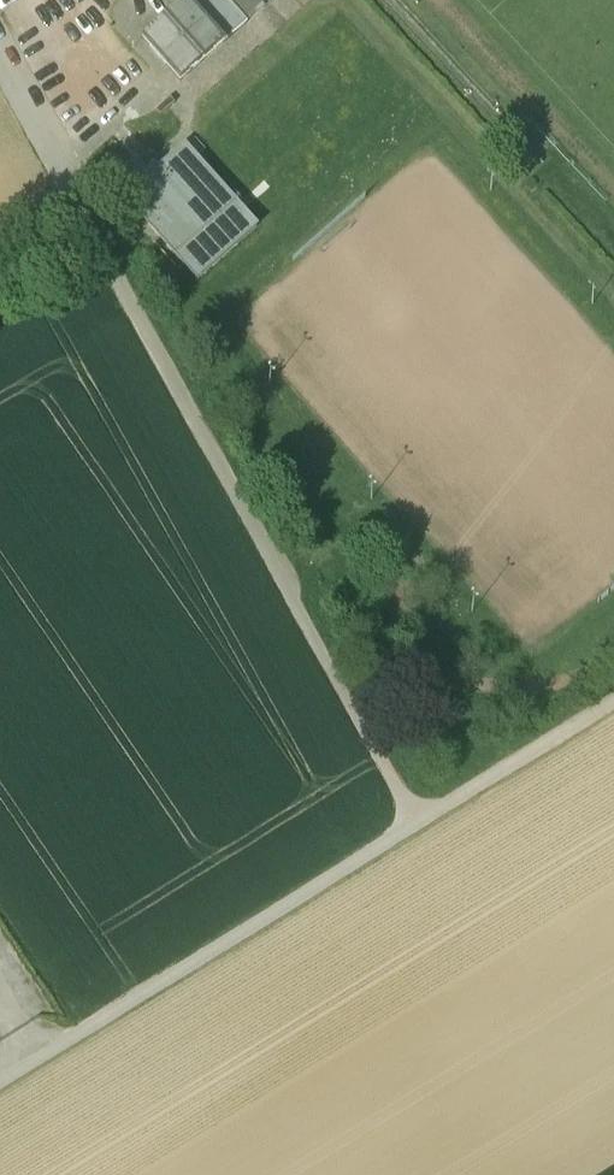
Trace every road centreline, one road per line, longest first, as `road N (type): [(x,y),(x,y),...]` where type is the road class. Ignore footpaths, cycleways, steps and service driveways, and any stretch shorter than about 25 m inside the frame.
road 1 (track): [(0,1087),(613,706)]

